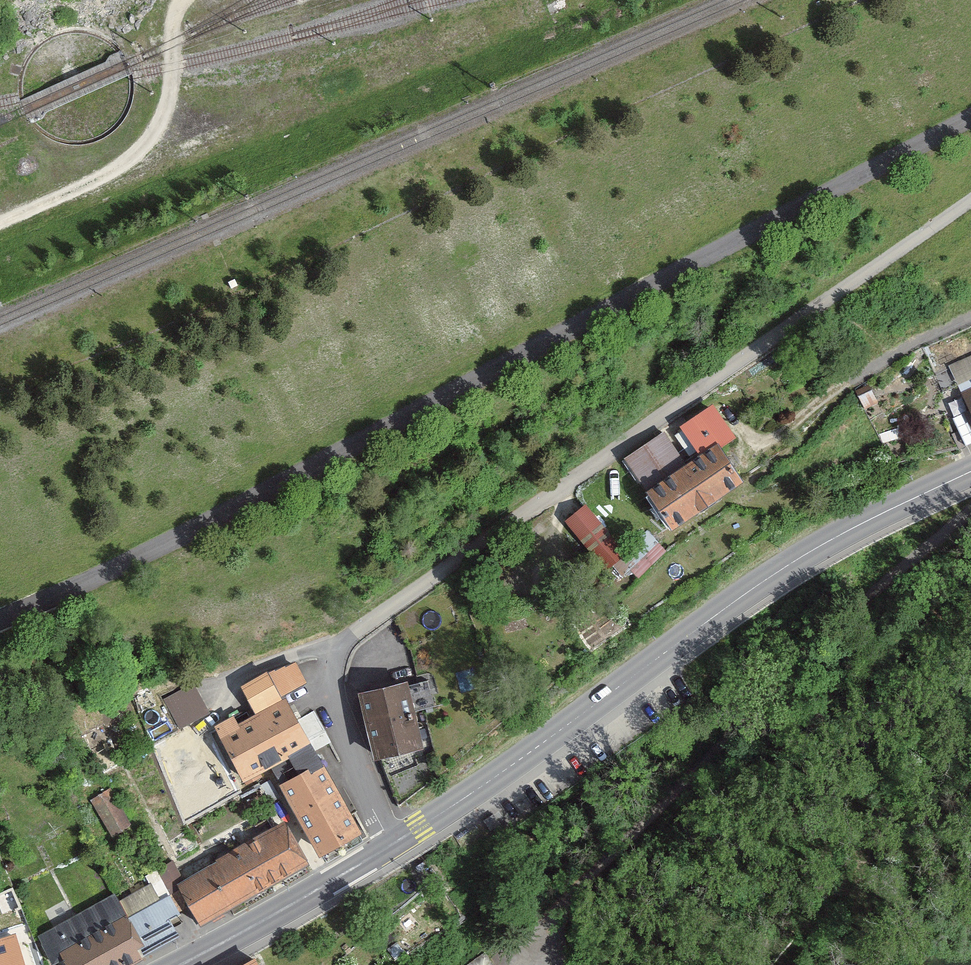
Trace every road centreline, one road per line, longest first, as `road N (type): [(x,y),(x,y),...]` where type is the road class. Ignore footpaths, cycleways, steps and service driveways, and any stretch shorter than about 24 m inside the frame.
road 1 (unclassified): [(970,116),(122,563),(0,619)]
road 2 (residential): [(970,197),(337,650),(333,694),(361,788),(391,846)]
road 3 (secondary): [(970,471),(859,523),(750,589),(391,846)]
road 4 (track): [(0,222),(109,173),(147,141),(170,90),(184,0)]
road 5 (secondary): [(391,846),(178,964)]

